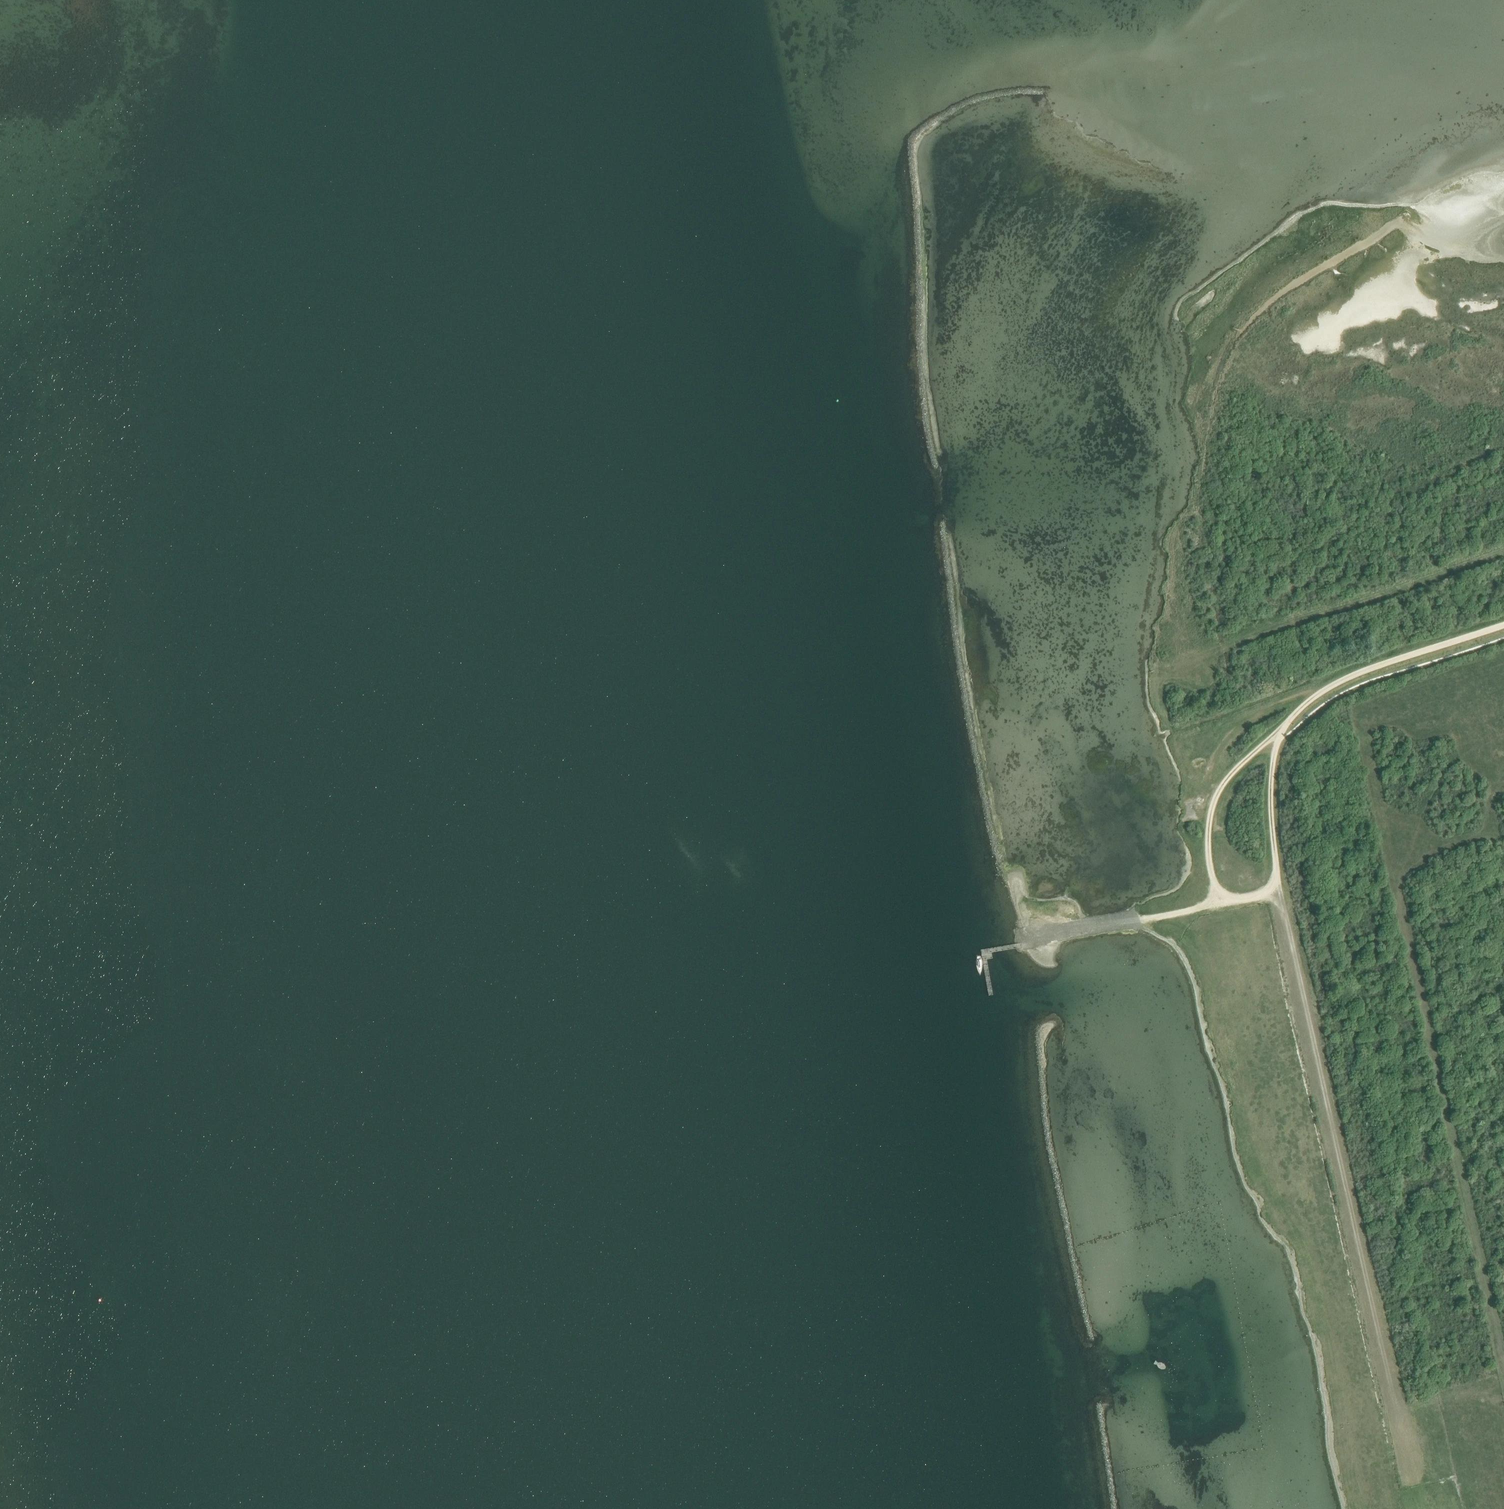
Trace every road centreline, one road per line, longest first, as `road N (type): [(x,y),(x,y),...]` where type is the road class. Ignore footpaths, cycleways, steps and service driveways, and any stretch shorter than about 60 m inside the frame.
road 1 (track): [(1420,1508),(1273,888)]
road 2 (track): [(1014,936),(1233,900)]

